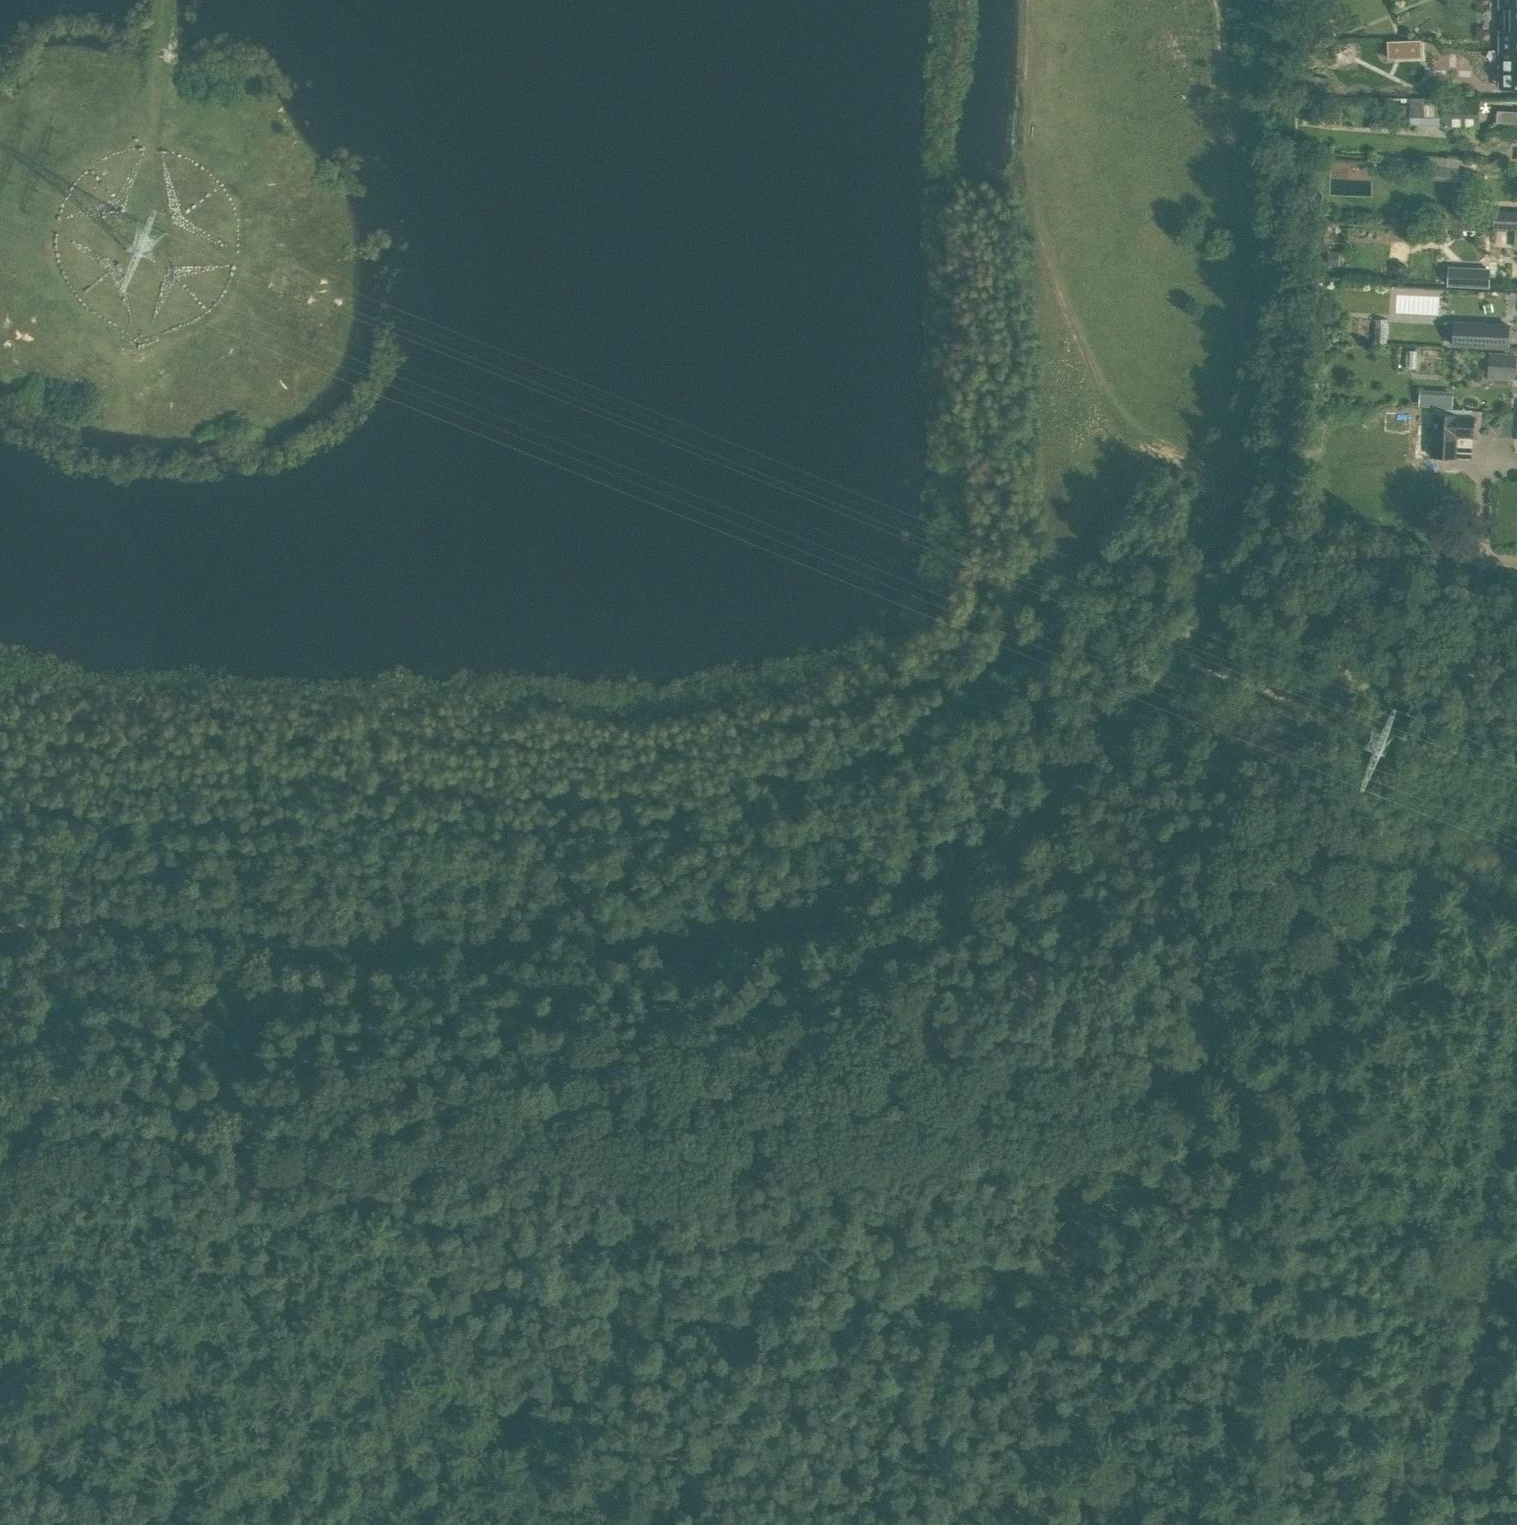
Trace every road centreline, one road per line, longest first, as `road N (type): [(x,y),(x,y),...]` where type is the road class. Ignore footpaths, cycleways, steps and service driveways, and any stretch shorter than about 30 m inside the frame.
road 1 (unclassified): [(0,1122),(602,1101),(818,1102),(988,1084),(1134,1085),(1174,1069),(1200,1040),(1315,765),(1351,649),(1375,633),(1411,632),(1516,663)]
road 2 (track): [(0,943),(555,945),(726,931),(891,896),(979,863),(1045,812),(1175,647)]
road 3 (track): [(1175,647),(1234,432),(1243,302),(1231,23),(1223,0)]

